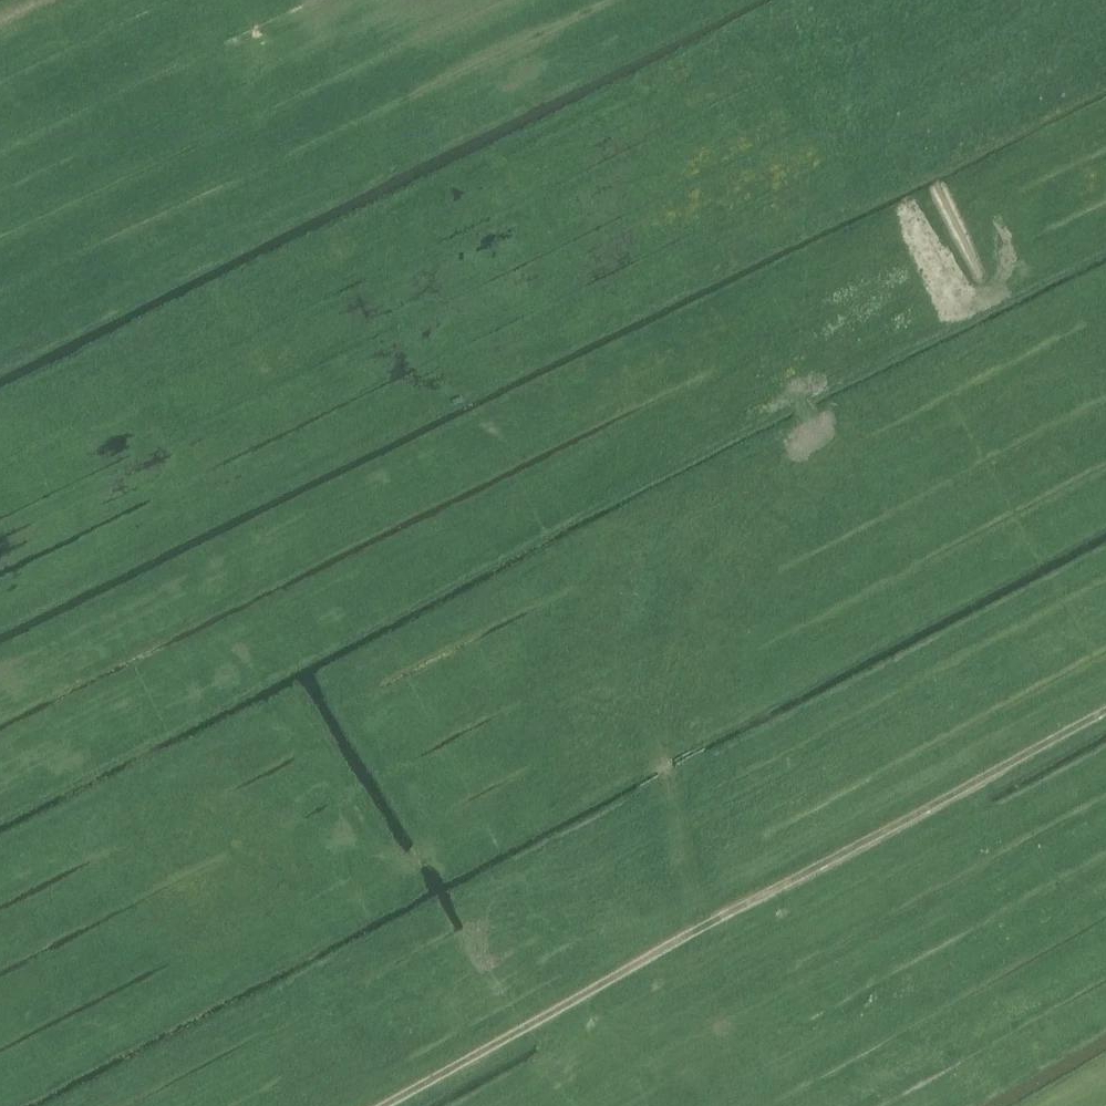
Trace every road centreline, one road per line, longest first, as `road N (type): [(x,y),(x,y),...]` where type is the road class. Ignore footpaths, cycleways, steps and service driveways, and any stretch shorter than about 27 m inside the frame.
road 1 (track): [(396,1105),(736,905),(1105,707)]

